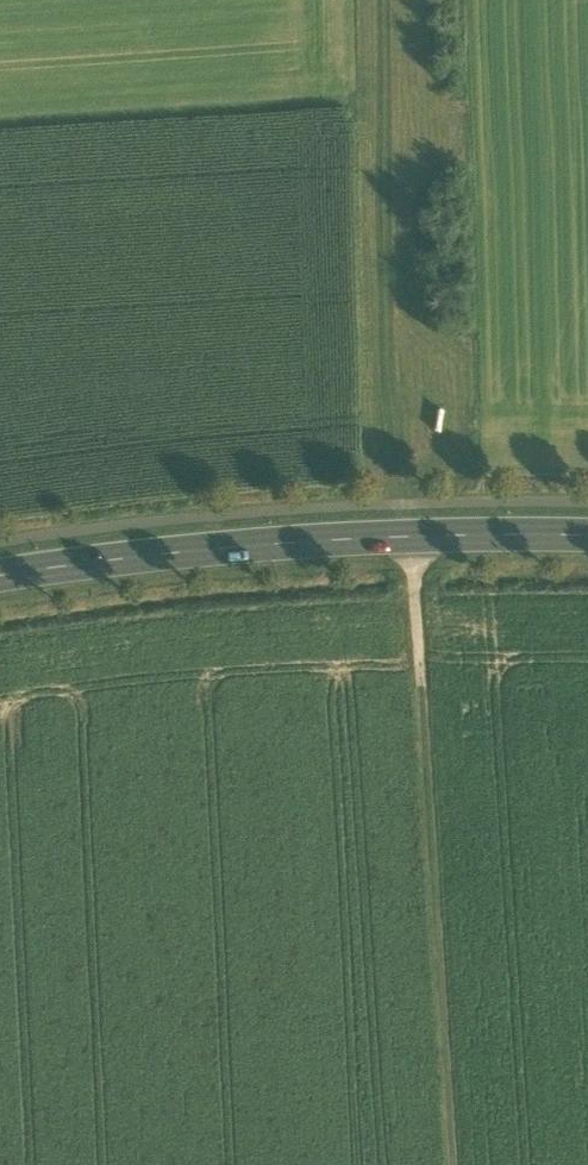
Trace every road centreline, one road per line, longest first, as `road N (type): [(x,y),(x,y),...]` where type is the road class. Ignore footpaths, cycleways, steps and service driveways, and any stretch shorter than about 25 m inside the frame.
road 1 (track): [(454,1164),(414,551)]
road 2 (tertiary): [(0,588),(228,561),(587,552)]

